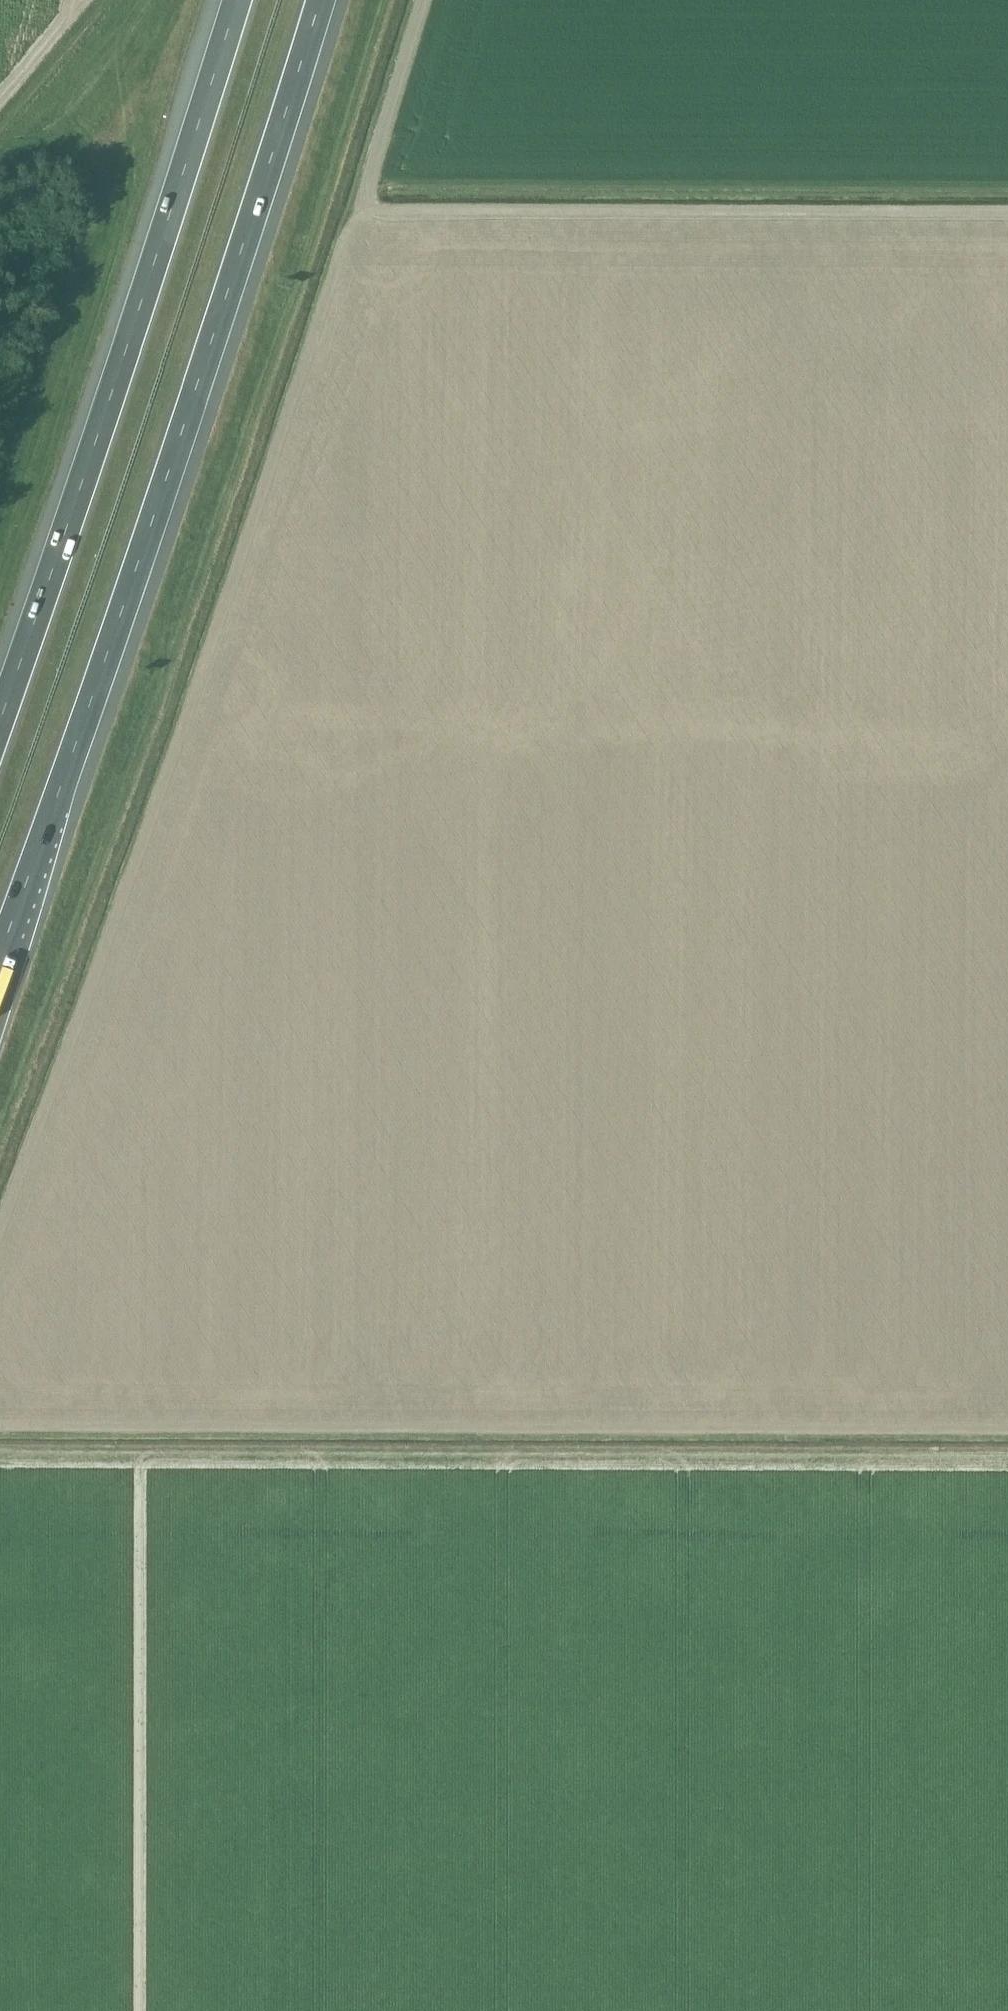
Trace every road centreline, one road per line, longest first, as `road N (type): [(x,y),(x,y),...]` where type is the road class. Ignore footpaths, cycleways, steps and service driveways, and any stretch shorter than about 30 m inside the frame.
road 1 (motorway): [(0,949),(171,462),(319,0)]
road 2 (motorway): [(235,0),(0,714)]

